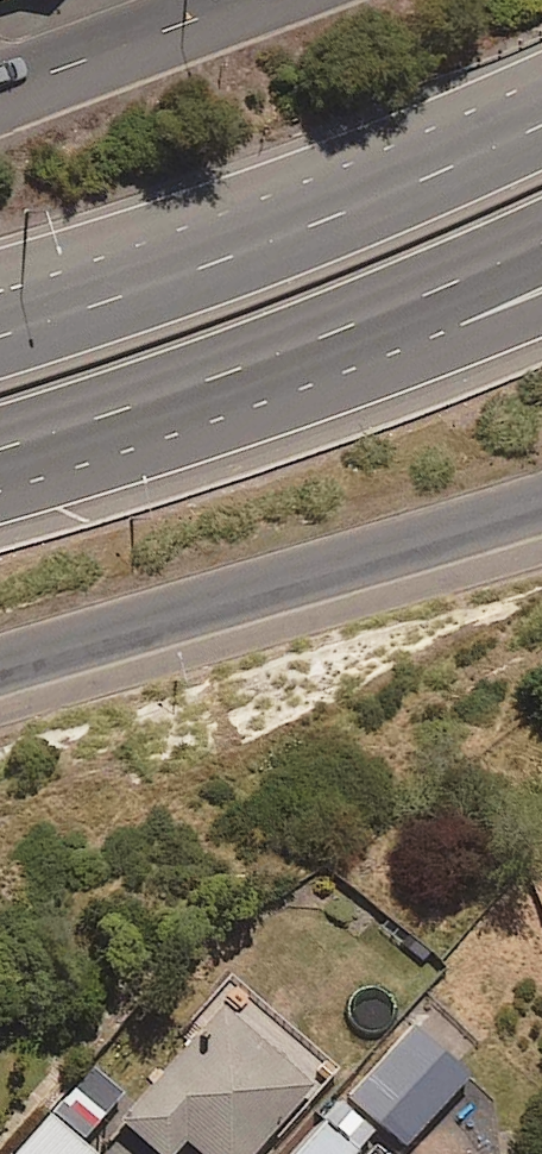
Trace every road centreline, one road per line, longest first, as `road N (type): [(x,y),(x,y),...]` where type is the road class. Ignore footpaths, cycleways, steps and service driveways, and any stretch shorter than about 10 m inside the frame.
road 1 (motorway): [(0,331),(296,229),(541,122)]
road 2 (motorway): [(541,238),(368,315),(0,447)]
road 3 (motorway): [(0,271),(221,206),(541,81)]
road 4 (motorway): [(541,310),(274,405),(0,482)]
road 5 (secondary): [(541,501),(0,665)]
road 6 (secondary): [(0,92),(252,0)]

